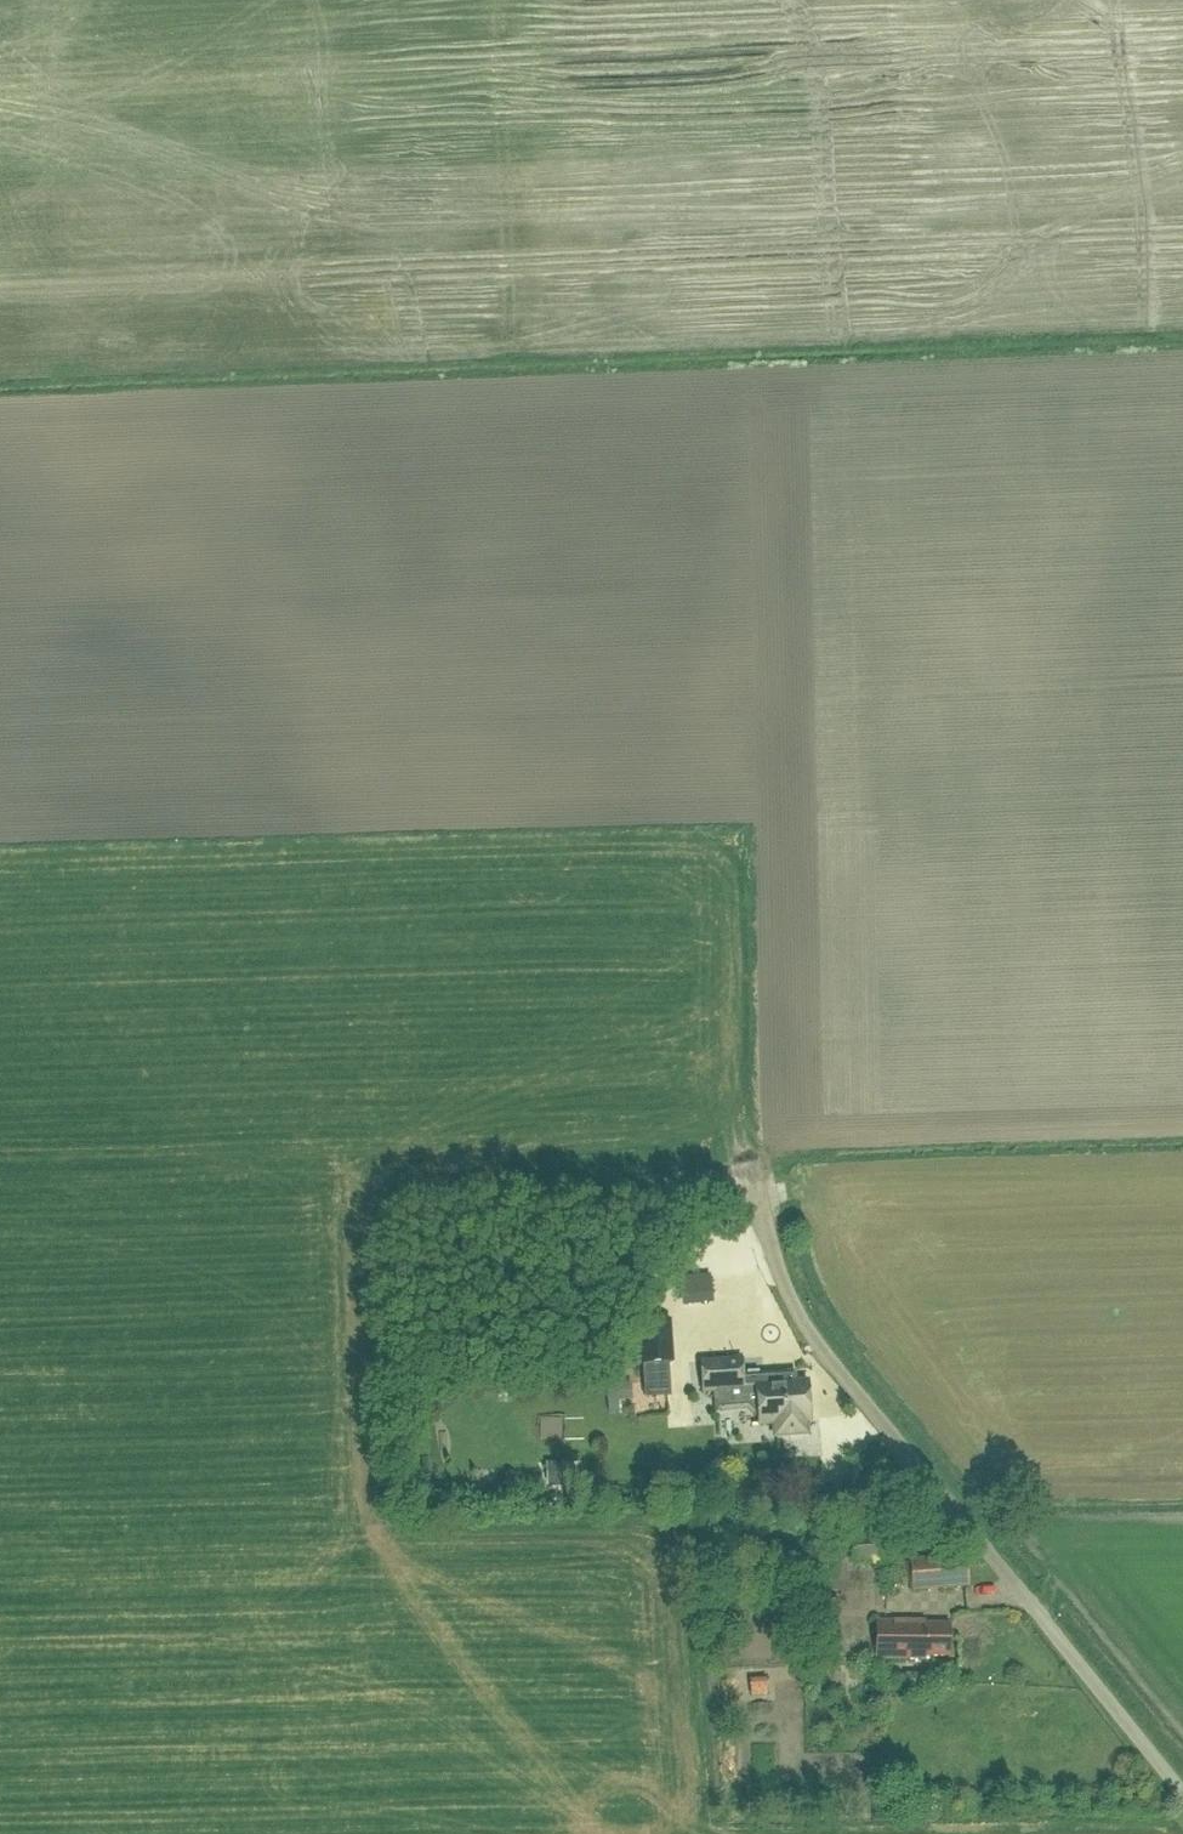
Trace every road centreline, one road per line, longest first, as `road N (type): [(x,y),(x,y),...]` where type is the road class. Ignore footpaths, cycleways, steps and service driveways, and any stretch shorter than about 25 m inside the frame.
road 1 (unclassified): [(1182,1795),(821,1350),(791,1307),(751,1176)]

